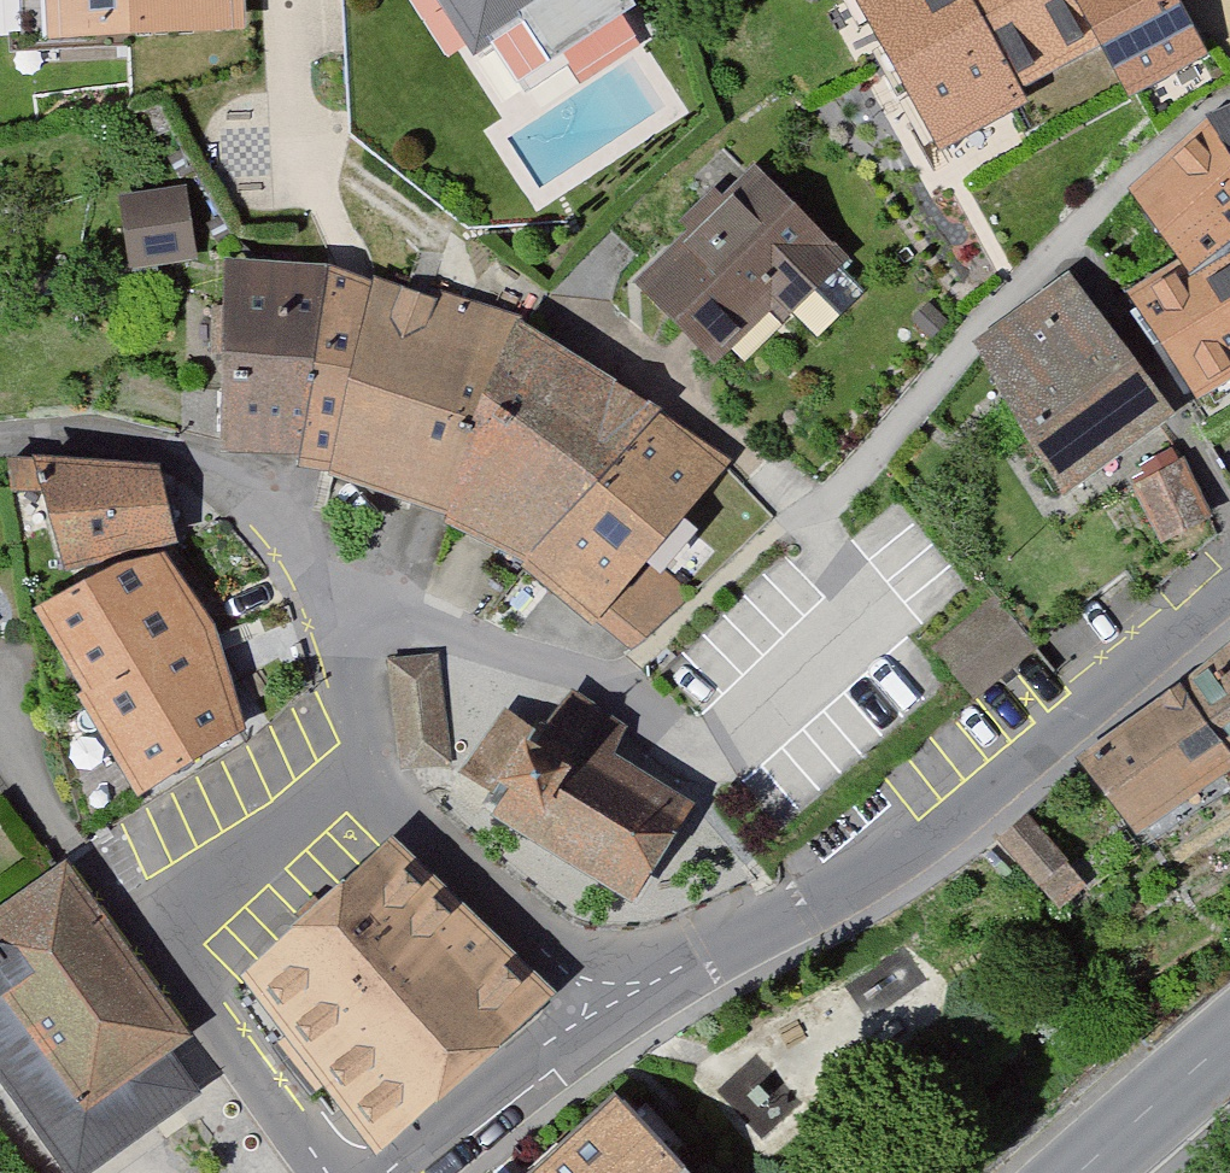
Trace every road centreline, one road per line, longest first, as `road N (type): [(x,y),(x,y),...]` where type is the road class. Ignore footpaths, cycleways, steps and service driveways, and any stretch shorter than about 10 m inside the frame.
road 1 (residential): [(1229,584),(920,838),(604,1008)]
road 2 (residential): [(329,1172),(183,971),(183,926),(200,893),(378,779)]
road 3 (residential): [(369,616),(205,467),(97,446),(0,454)]
road 4 (residential): [(716,771),(584,668),(369,616)]
road 5 (residential): [(378,779),(604,1008)]
road 6 (residential): [(604,1008),(403,1172)]
road 7 (tertiary): [(1087,1172),(1229,1051)]
road 8 (residential): [(369,616),(378,779)]

